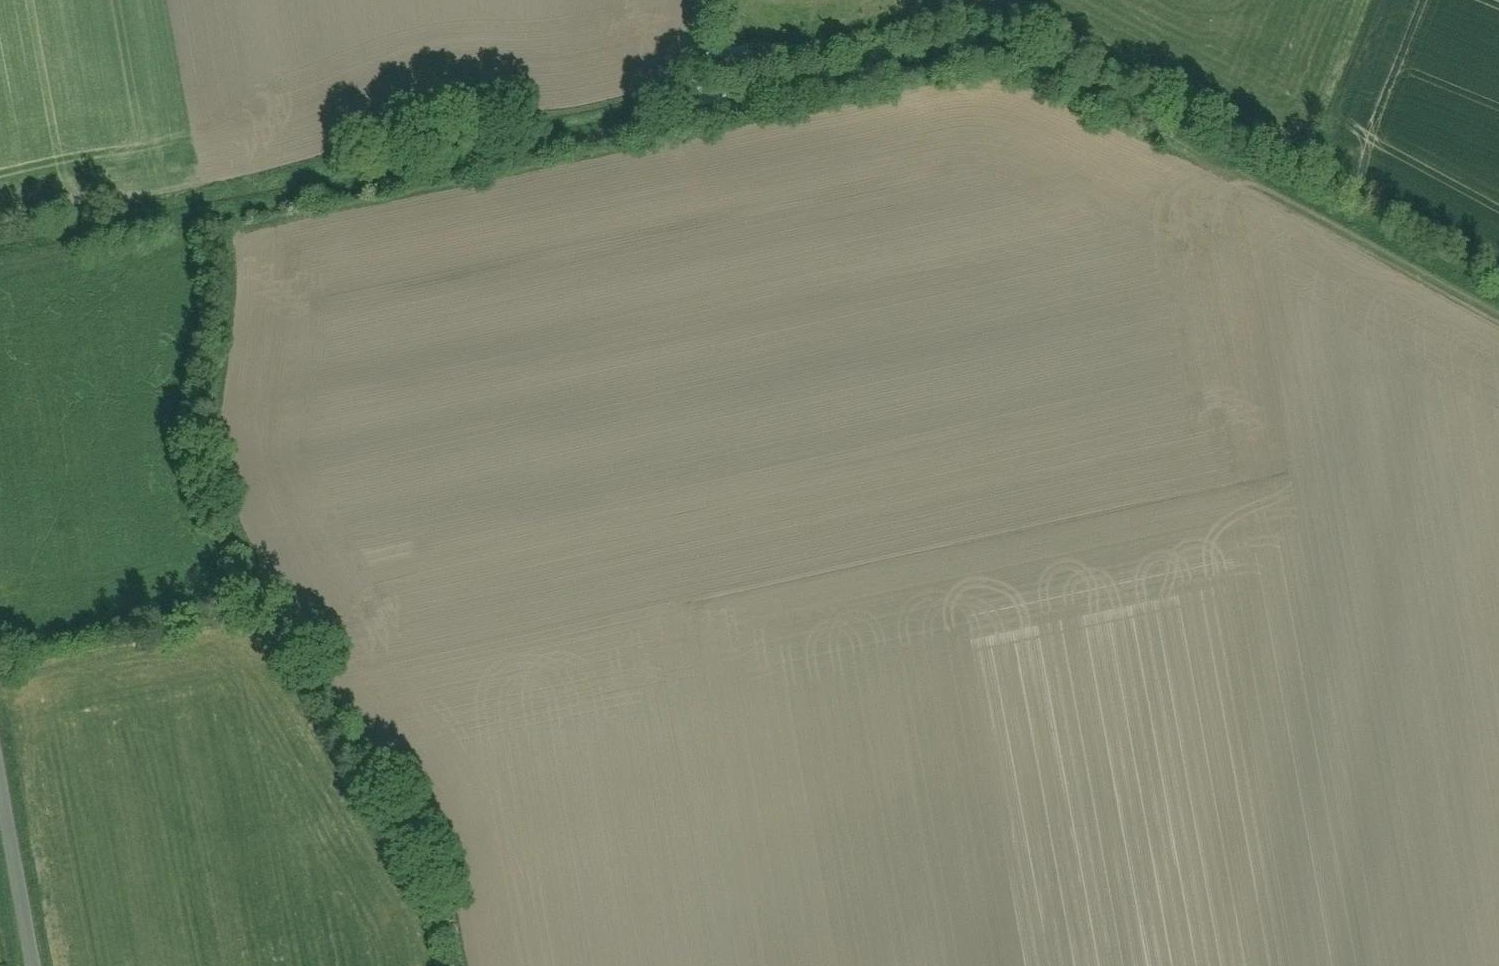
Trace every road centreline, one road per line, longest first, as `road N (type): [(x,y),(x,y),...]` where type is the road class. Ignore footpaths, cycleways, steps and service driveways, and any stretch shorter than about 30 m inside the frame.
road 1 (residential): [(34,965),(0,781)]

